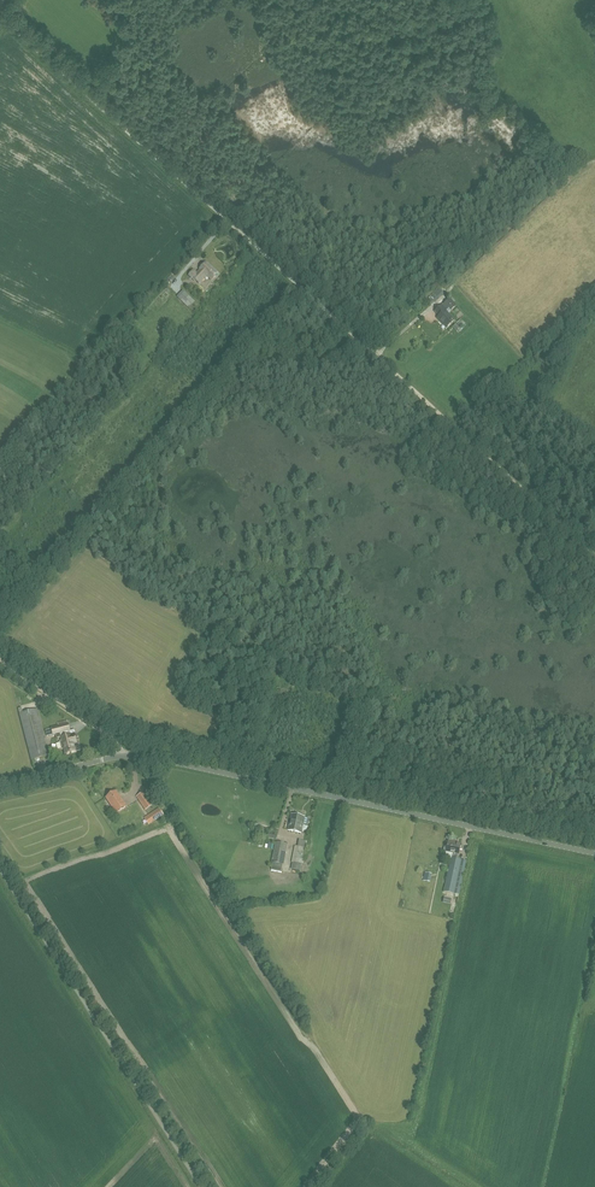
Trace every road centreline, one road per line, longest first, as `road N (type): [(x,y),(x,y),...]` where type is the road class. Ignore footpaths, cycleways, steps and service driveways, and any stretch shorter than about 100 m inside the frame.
road 1 (track): [(0,16),(367,348)]
road 2 (tertiary): [(594,854),(124,756)]
road 3 (unclassified): [(201,1186),(0,869)]
road 4 (track): [(367,348),(594,553)]
road 5 (tertiary): [(124,756),(0,787)]

